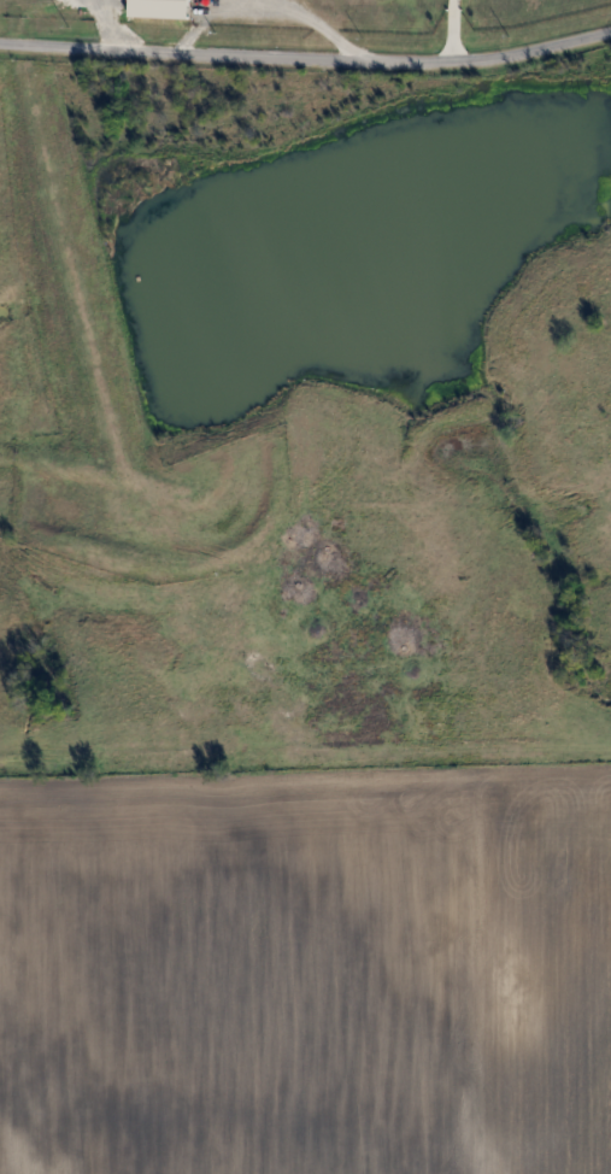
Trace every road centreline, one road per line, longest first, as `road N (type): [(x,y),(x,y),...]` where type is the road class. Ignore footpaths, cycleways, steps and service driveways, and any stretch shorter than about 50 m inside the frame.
road 1 (residential): [(610,33),(471,60),(0,42)]

